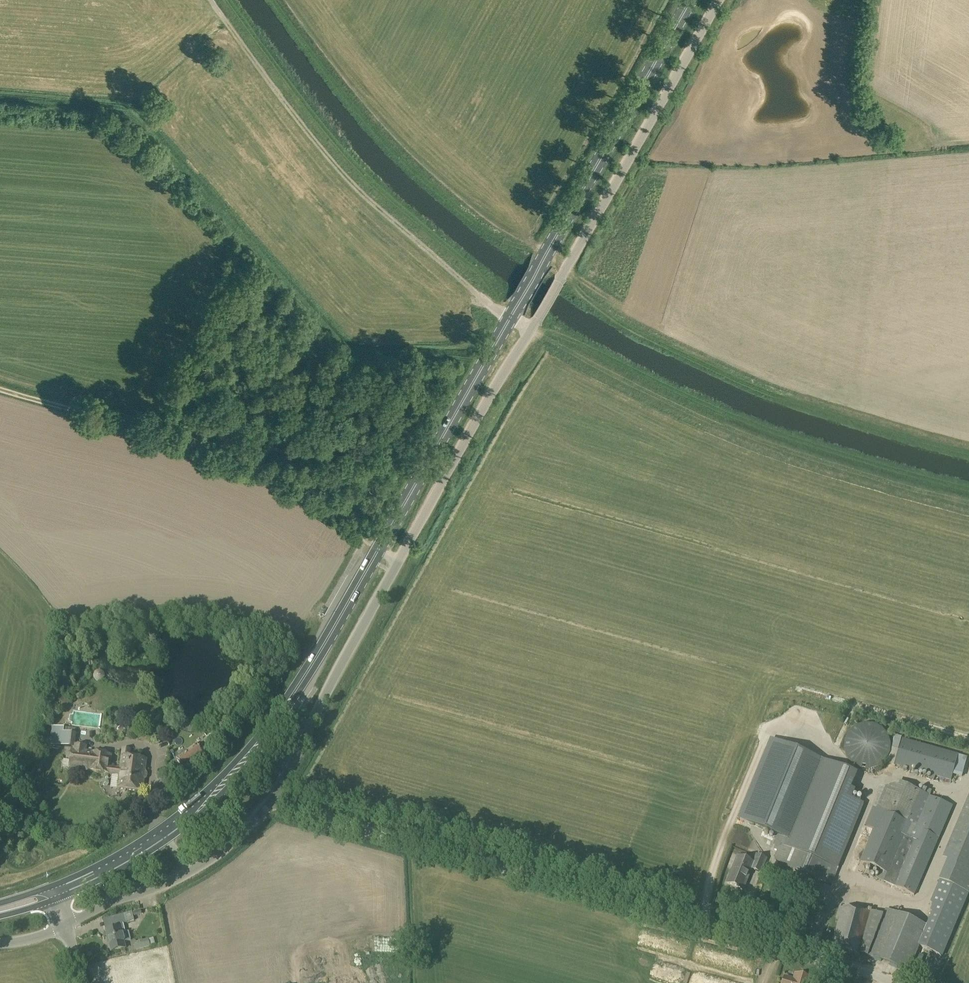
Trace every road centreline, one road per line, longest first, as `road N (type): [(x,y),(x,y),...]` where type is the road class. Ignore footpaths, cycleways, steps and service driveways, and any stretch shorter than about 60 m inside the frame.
road 1 (unclassified): [(892,982),(270,802)]
road 2 (primary): [(56,892),(163,836),(220,789),(275,725),(380,549)]
road 3 (track): [(510,317),(336,168),(214,0)]
road 4 (track): [(380,549),(272,478),(184,439),(0,389)]
road 5 (unclassified): [(530,330),(719,0)]
road 6 (primary): [(510,317),(692,0)]
road 7 (unclassified): [(270,802),(399,560)]
road 8 (primary): [(380,549),(510,317)]
road 9 (unclassified): [(399,560),(530,330)]
road 10 (unclassified): [(65,925),(189,873),(270,802)]

